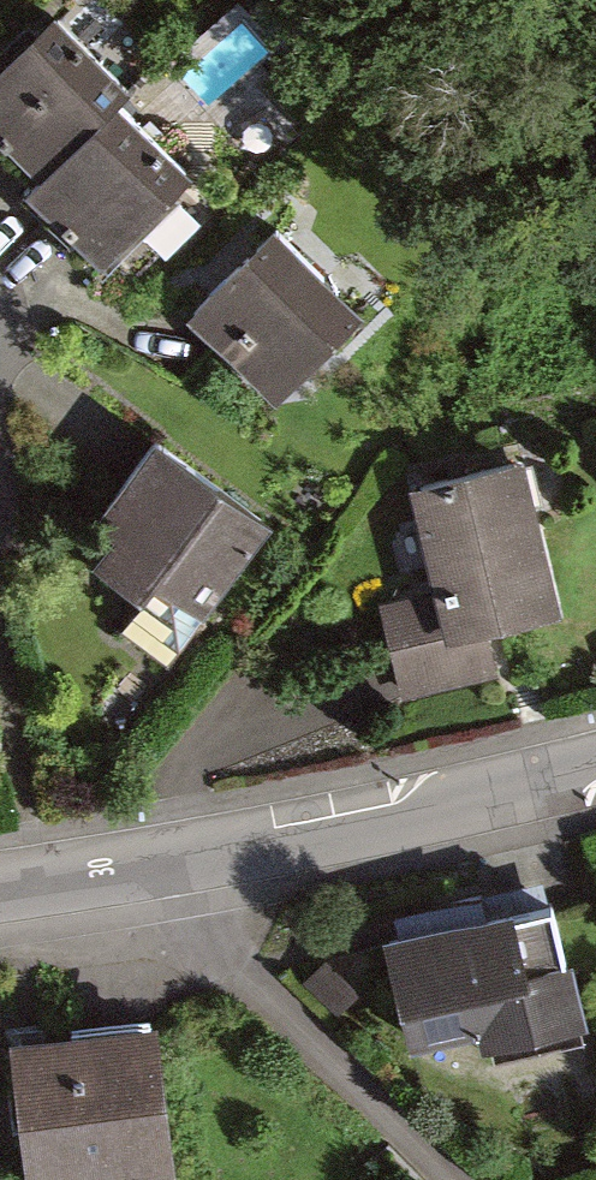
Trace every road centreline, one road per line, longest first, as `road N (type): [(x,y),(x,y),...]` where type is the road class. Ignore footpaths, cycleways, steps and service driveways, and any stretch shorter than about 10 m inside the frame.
road 1 (residential): [(452,1179),(250,976),(200,863)]
road 2 (residential): [(595,771),(200,863)]
road 3 (residential): [(200,863),(0,896)]

